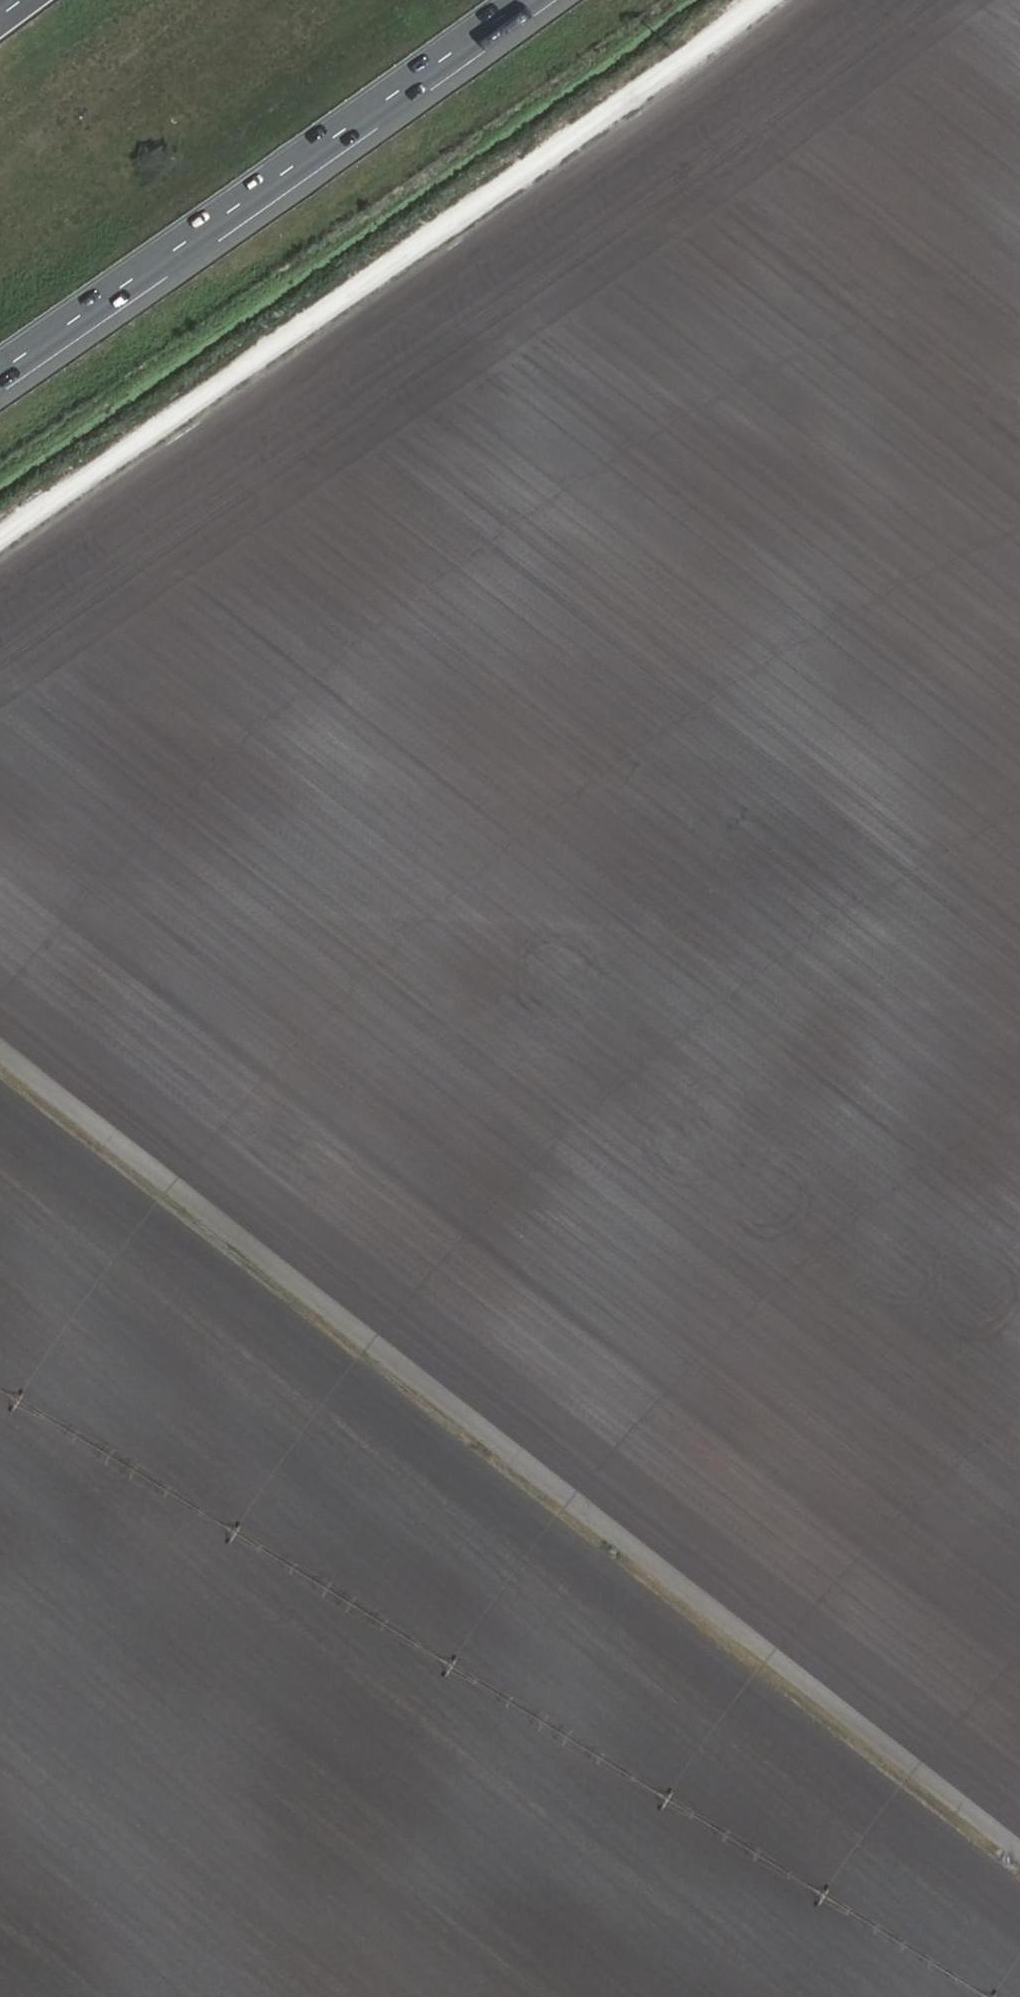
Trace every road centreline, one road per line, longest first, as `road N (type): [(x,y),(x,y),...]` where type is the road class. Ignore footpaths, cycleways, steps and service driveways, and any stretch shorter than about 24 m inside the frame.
road 1 (track): [(0,536),(263,359),(756,0)]
road 2 (motorway): [(0,372),(530,0)]

